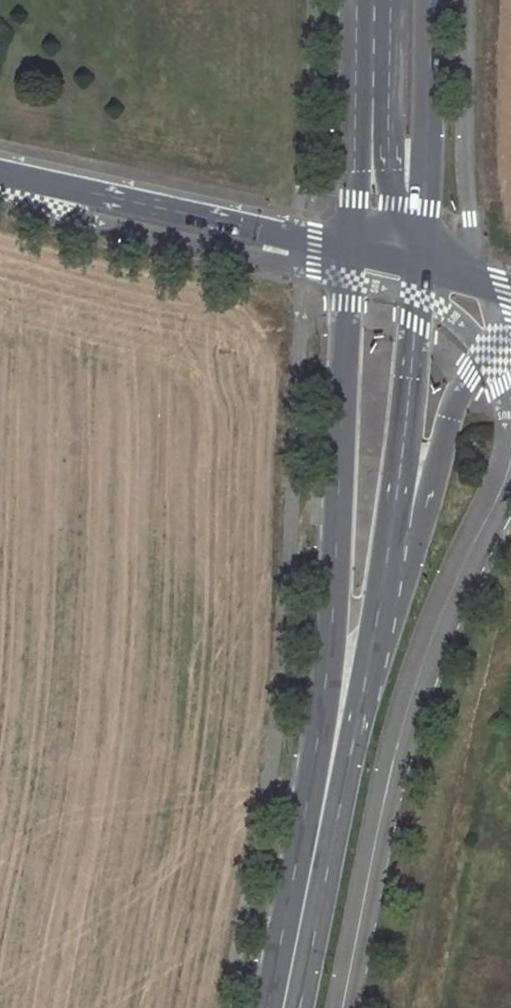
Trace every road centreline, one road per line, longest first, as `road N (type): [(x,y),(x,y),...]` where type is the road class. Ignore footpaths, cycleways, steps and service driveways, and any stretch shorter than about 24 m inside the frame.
road 1 (primary): [(350,240),(309,878)]
road 2 (primary): [(309,878),(362,654),(409,377),(411,261)]
road 3 (primary): [(411,261),(407,0)]
road 4 (primary): [(349,0),(350,240)]
road 5 (primary): [(285,1007),(309,878)]

